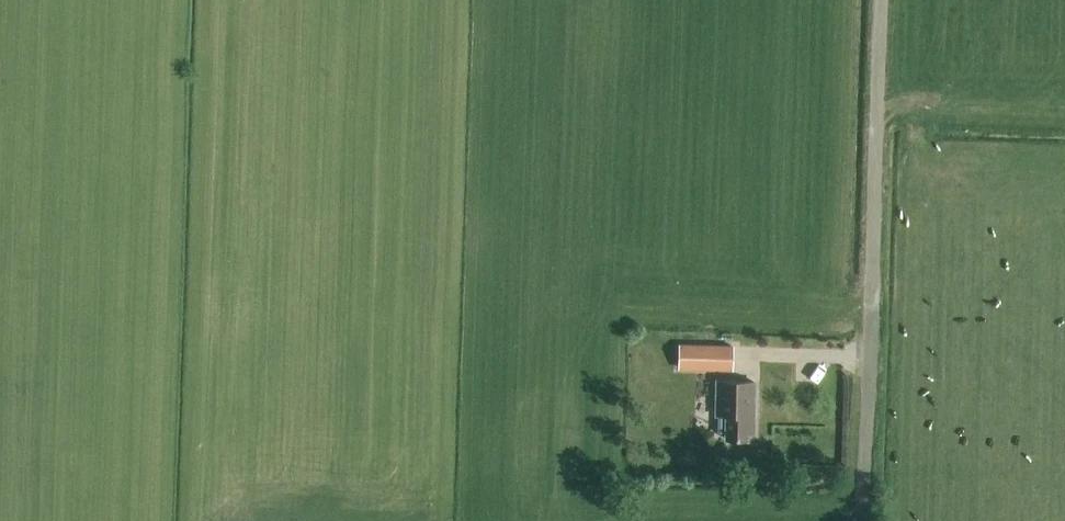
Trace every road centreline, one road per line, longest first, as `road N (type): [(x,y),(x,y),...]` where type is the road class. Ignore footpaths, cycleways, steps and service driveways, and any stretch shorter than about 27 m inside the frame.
road 1 (track): [(880,0),(866,520)]

